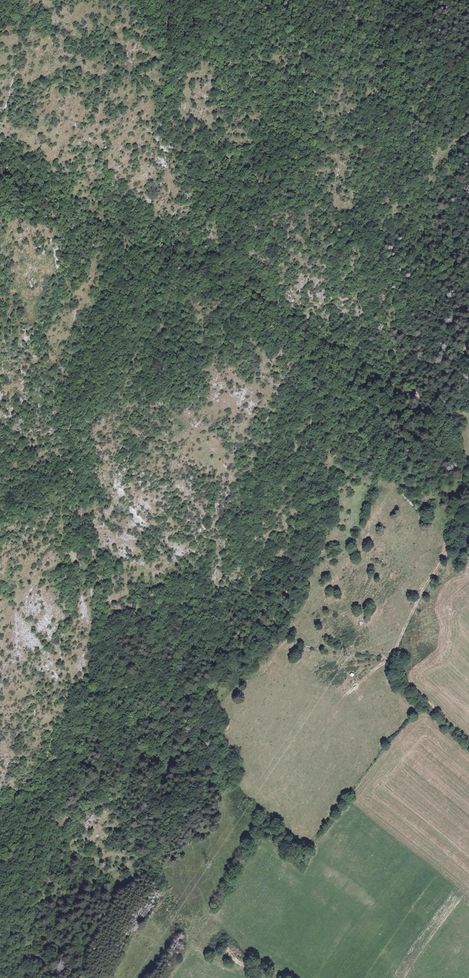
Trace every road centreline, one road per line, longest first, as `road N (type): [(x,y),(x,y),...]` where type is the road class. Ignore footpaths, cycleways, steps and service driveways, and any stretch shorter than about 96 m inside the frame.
road 1 (track): [(468,516),(394,648),(373,671)]

